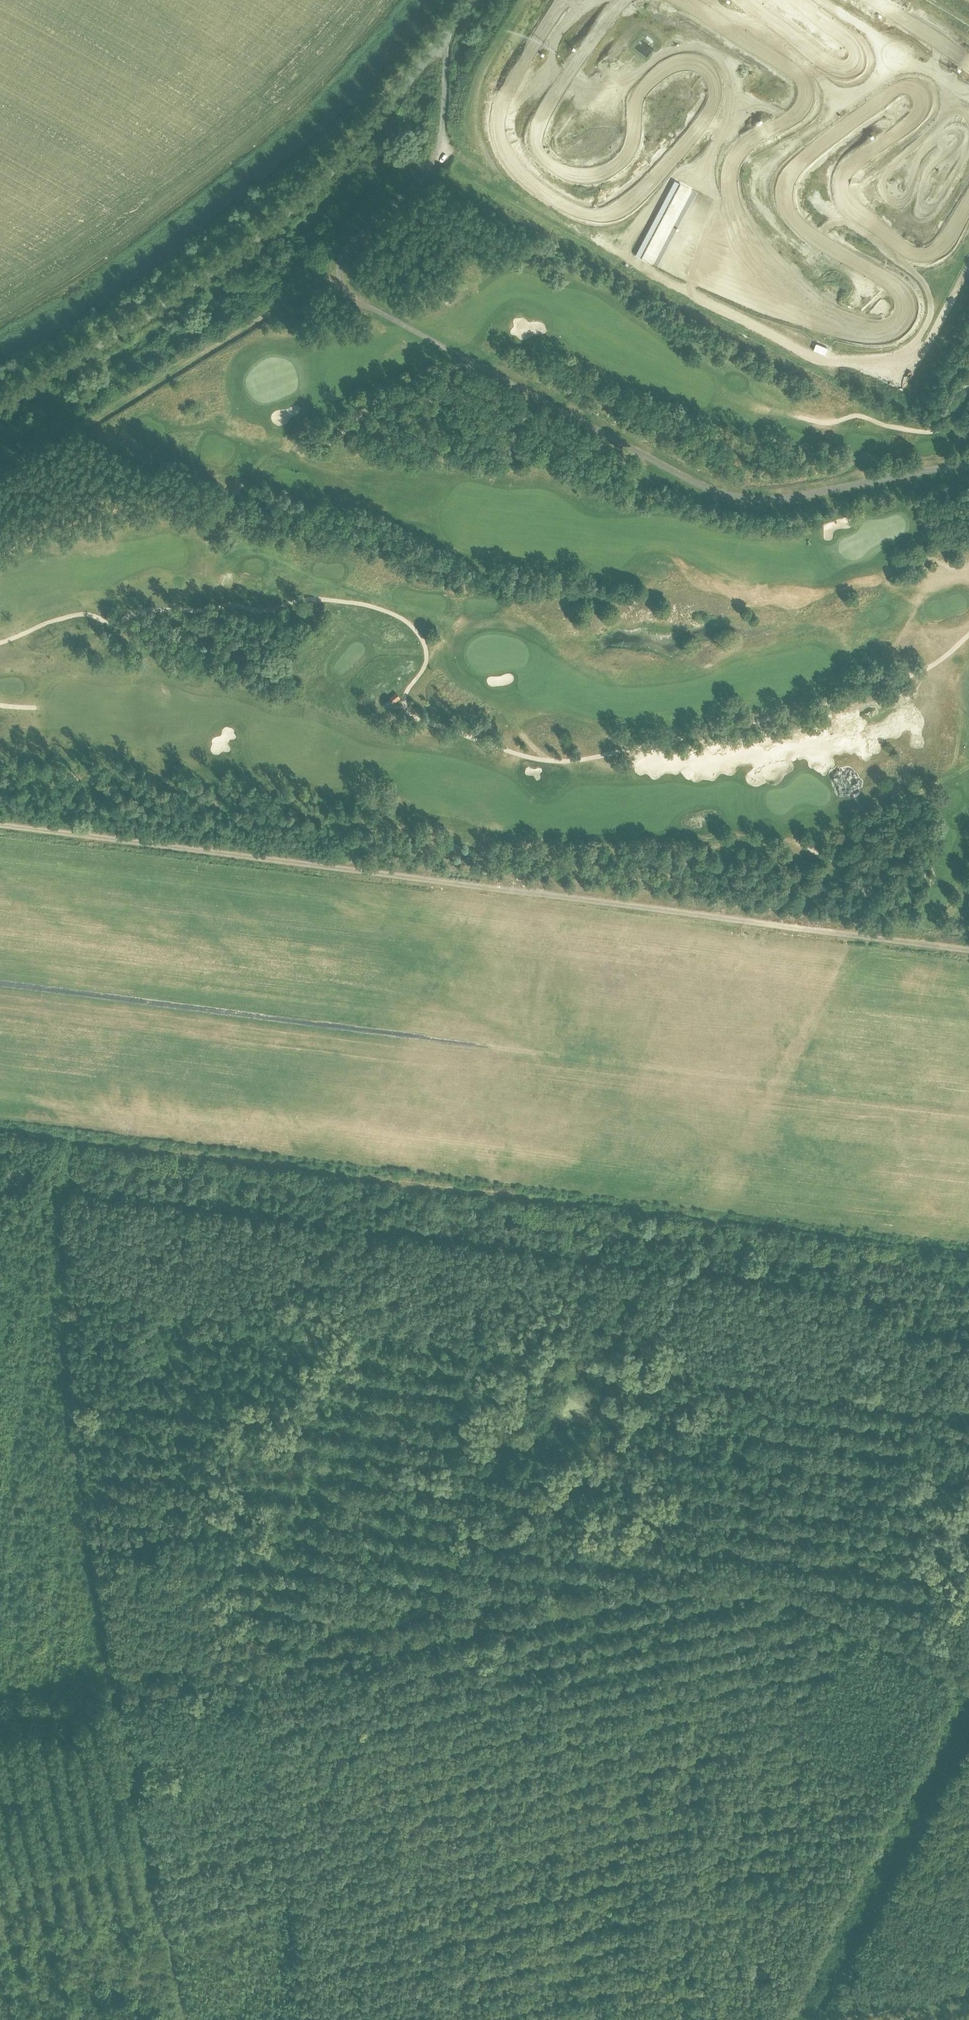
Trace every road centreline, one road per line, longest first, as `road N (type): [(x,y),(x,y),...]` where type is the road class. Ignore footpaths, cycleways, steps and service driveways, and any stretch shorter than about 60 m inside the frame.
road 1 (unclassified): [(968,467),(774,499),(727,495),(348,296),(338,276),(343,254),(438,150),(446,37)]
road 2 (unclassified): [(446,37),(380,114),(253,235),(0,396)]
road 3 (track): [(0,471),(340,264)]

